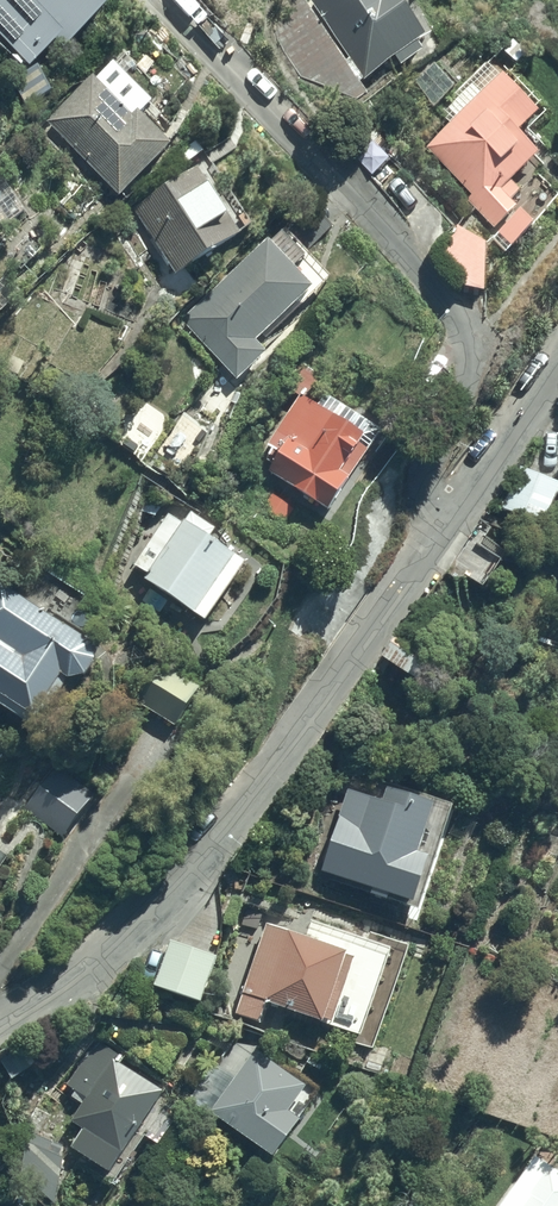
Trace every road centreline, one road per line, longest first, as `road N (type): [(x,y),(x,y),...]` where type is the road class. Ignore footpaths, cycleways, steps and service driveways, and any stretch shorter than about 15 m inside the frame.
road 1 (residential): [(438,538),(423,492),(468,392),(468,335),(455,312),(162,0)]
road 2 (residential): [(438,538),(206,861),(100,964),(0,1027)]
road 3 (residential): [(557,363),(438,538)]

